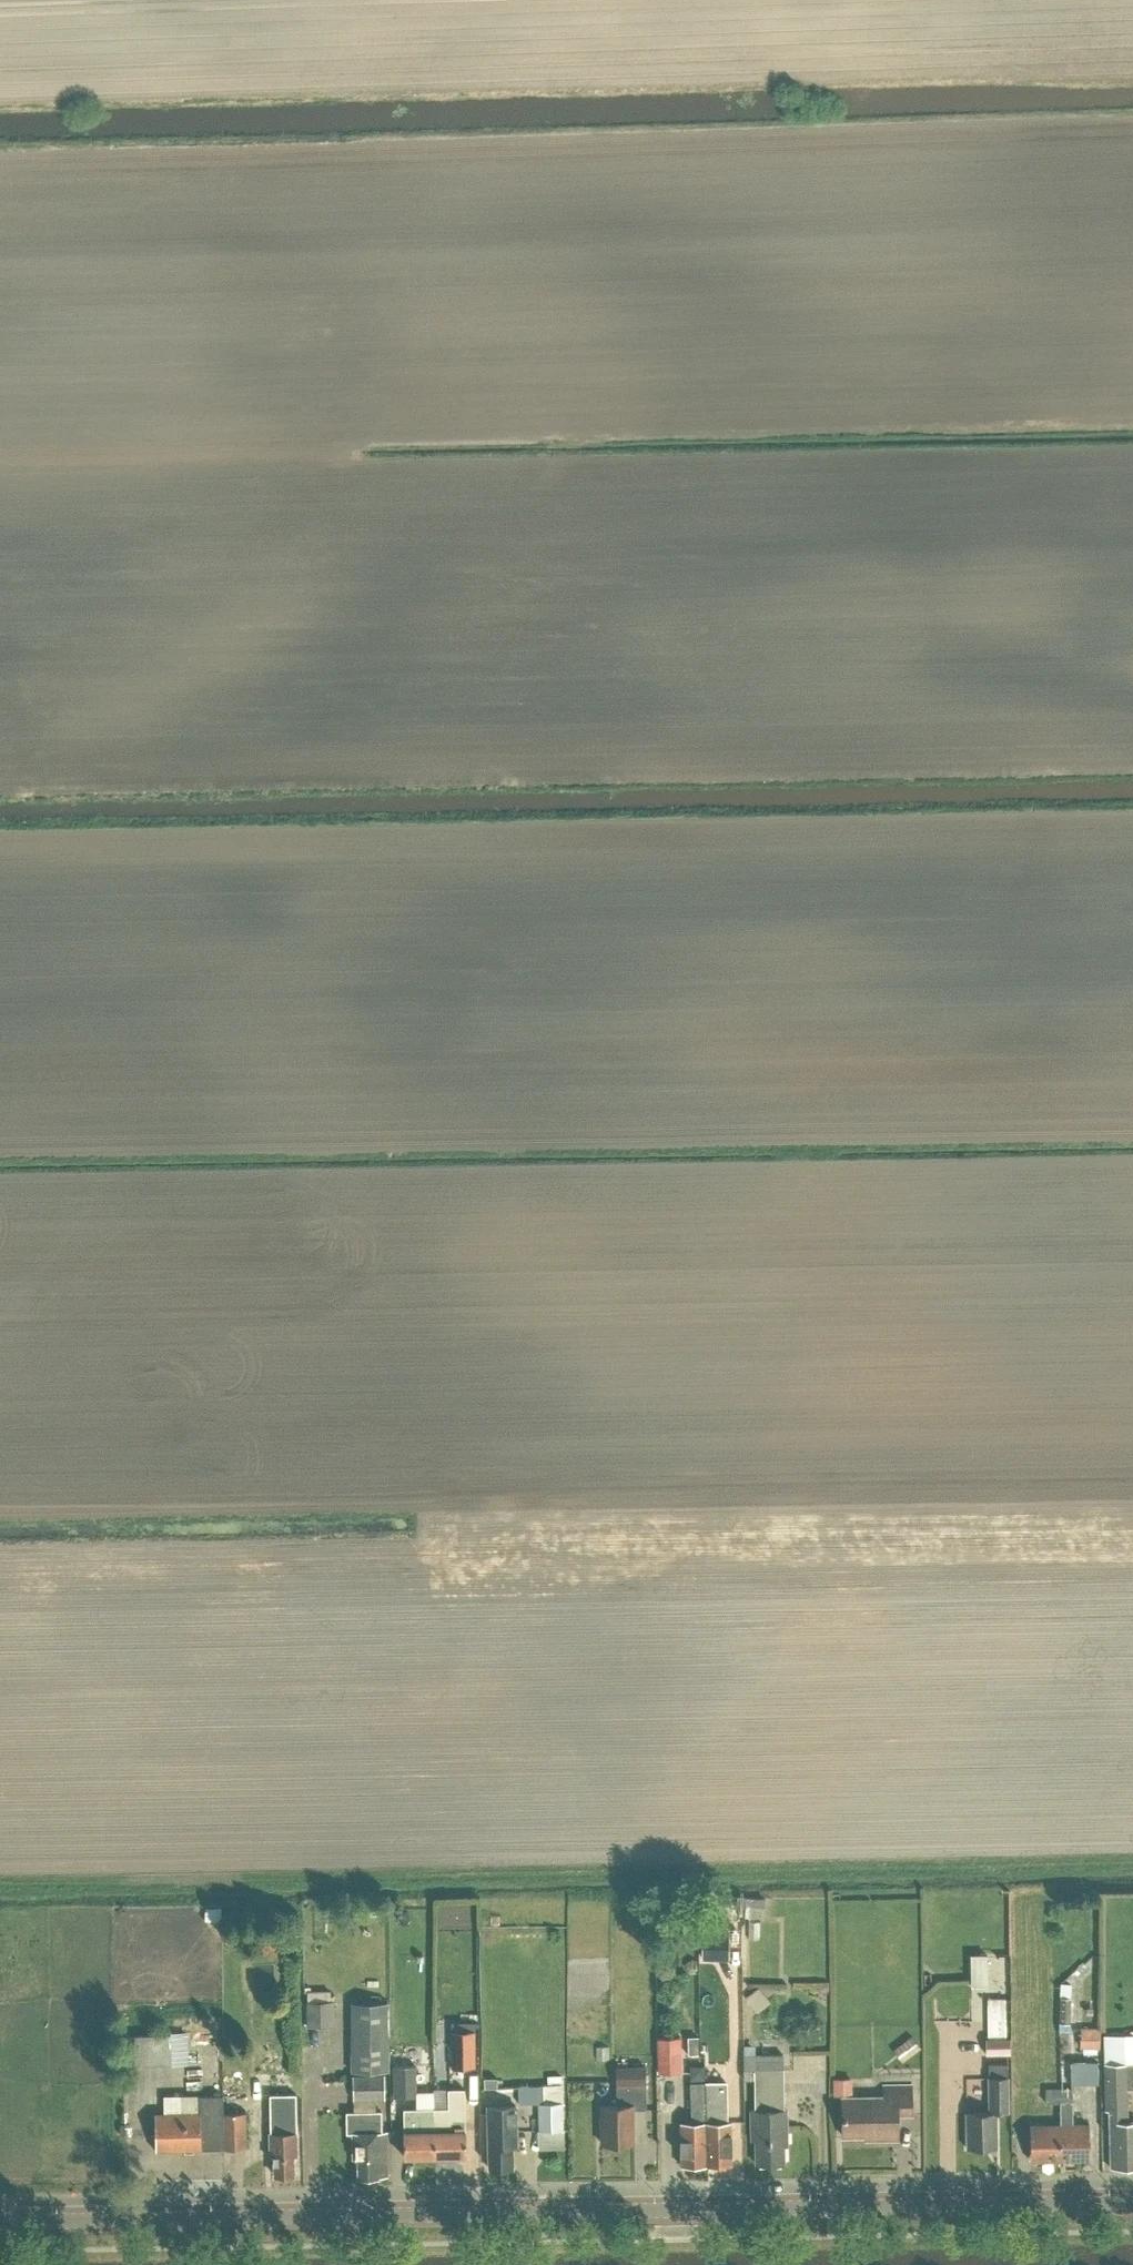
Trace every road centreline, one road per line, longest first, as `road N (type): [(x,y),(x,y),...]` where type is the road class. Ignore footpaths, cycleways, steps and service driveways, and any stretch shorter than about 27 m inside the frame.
road 1 (secondary): [(0,2220),(1132,2200)]

